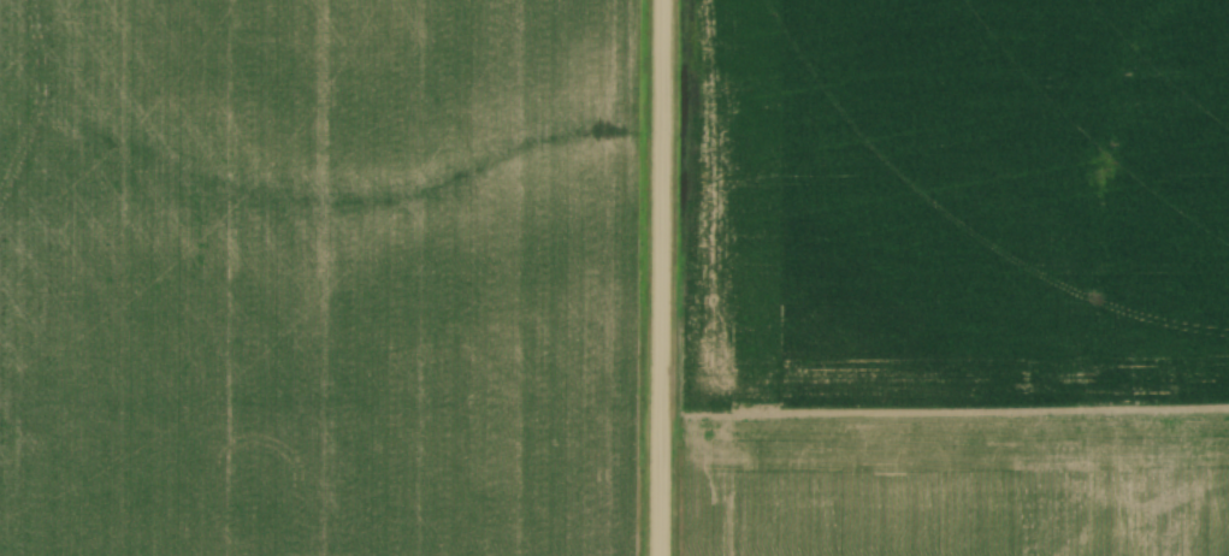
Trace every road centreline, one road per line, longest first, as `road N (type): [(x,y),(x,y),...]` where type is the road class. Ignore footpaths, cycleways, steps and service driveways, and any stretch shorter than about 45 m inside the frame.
road 1 (tertiary): [(663,555),(663,0)]

